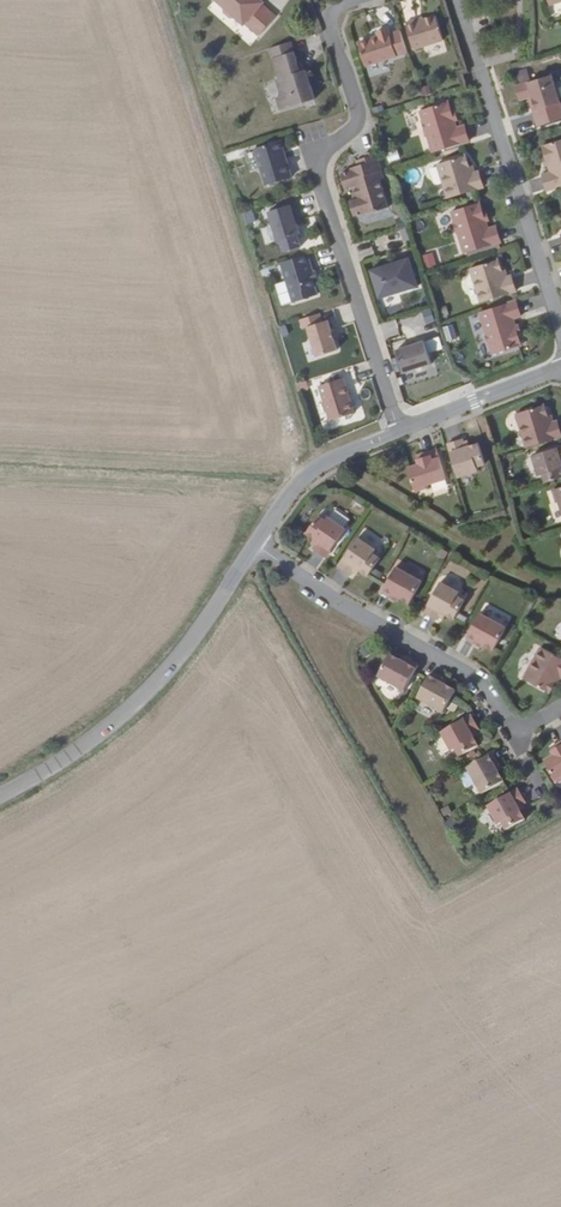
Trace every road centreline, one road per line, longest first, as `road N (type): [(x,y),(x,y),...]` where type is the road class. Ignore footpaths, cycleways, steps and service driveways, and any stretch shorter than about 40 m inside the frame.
road 1 (residential): [(347,0),(328,20),(356,125),(316,158),(397,432)]
road 2 (residential): [(258,544),(337,602),(482,681),(514,733),(560,708)]
road 3 (unclassified): [(258,544),(160,680),(95,742),(0,800)]
road 4 (residential): [(560,336),(457,0)]
road 5 (residential): [(397,432),(305,477),(258,544)]
road 6 (residential): [(560,367),(397,432)]

